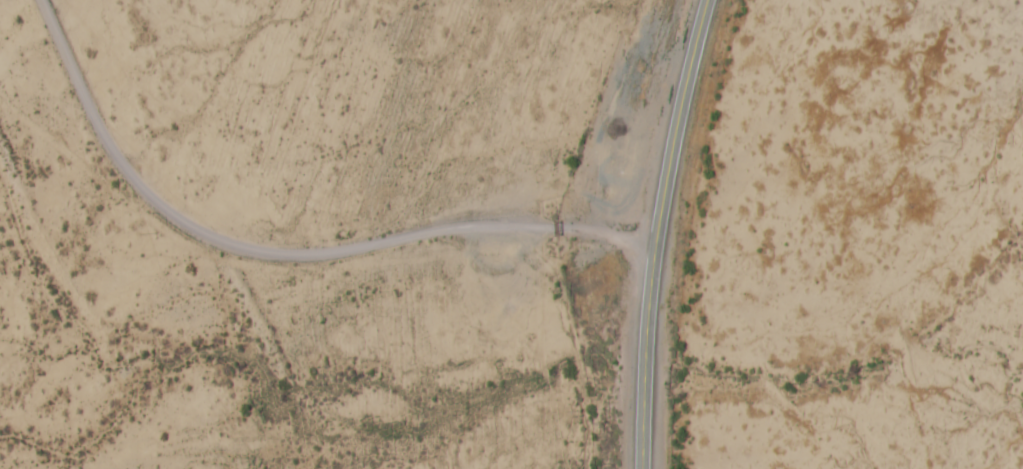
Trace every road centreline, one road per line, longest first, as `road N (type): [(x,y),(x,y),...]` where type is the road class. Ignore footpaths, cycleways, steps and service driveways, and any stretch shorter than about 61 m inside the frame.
road 1 (residential): [(40,0),(126,175),(181,225),(218,242),(249,252),(323,255),(493,225),(558,228),(654,249)]
road 2 (primary): [(637,468),(662,179),(704,0)]
road 3 (track): [(535,237),(579,376),(585,468)]

